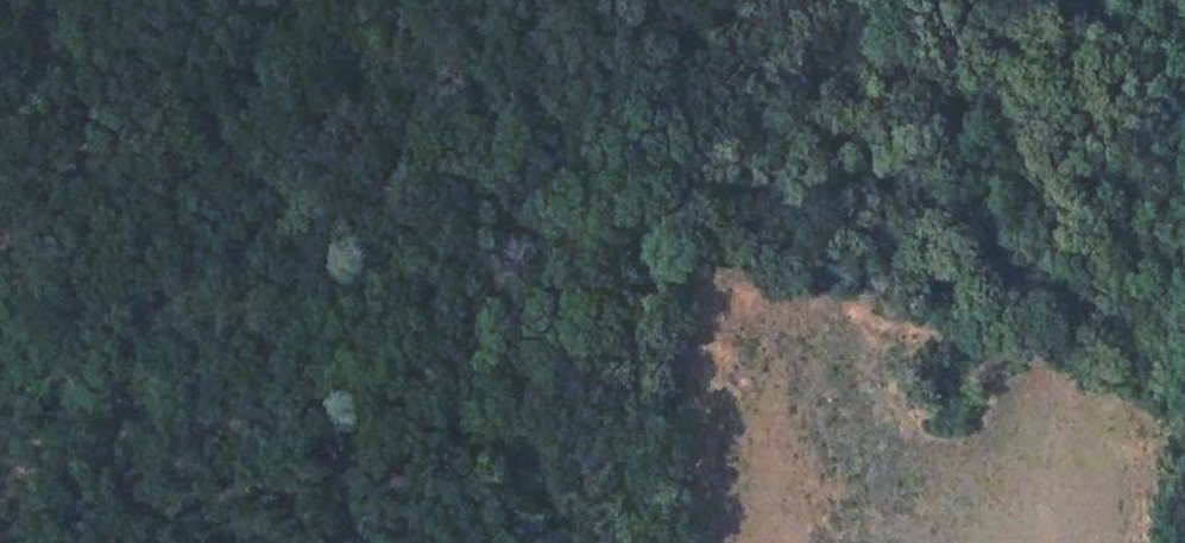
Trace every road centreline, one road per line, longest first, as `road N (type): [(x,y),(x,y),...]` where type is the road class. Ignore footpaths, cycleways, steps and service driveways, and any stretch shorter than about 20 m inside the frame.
road 1 (track): [(1139,542),(1144,463),(1184,304)]

